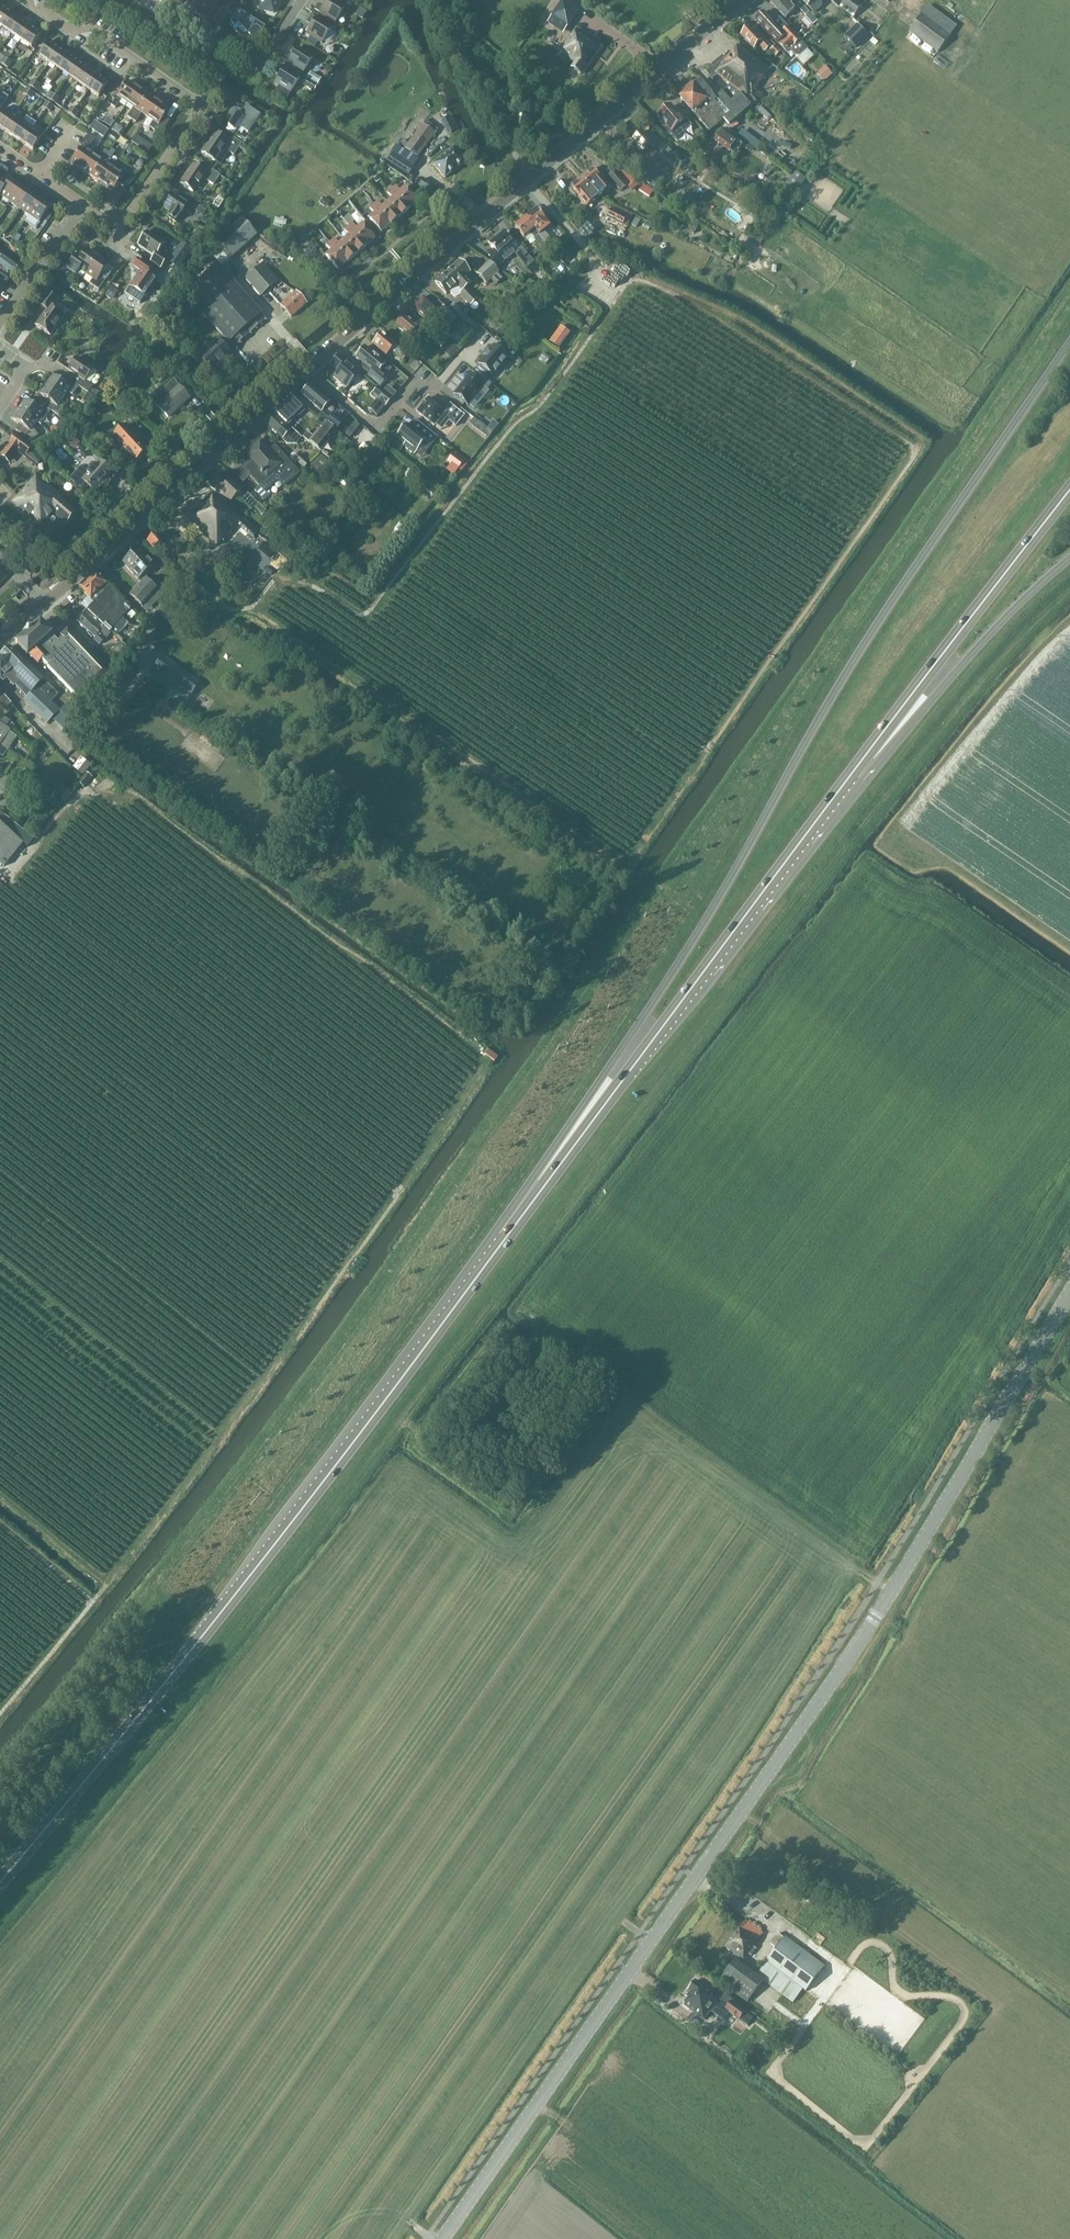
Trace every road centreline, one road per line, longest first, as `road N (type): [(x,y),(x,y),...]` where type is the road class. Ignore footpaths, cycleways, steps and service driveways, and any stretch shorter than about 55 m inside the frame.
road 1 (tertiary): [(443,2238),(884,1606),(1069,1294)]
road 2 (trunk): [(1069,348),(866,646),(702,927),(503,1241)]
road 3 (trunk): [(0,1880),(357,1436),(503,1241)]
road 4 (trunk): [(503,1241),(851,775)]
road 5 (tertiary): [(306,370),(745,0)]
road 6 (residential): [(84,205),(124,228),(200,108),(94,33),(72,35),(38,12),(36,0)]
road 7 (trunk): [(851,775),(1069,490)]
road 8 (tertiary): [(46,600),(306,370)]
road 9 (trunk): [(851,775),(1069,560)]
road 10 (residential): [(306,370),(378,427),(411,387),(442,382),(476,341)]
road 11 (residential): [(0,322),(84,205)]
road 12 (residential): [(259,72),(146,0)]

